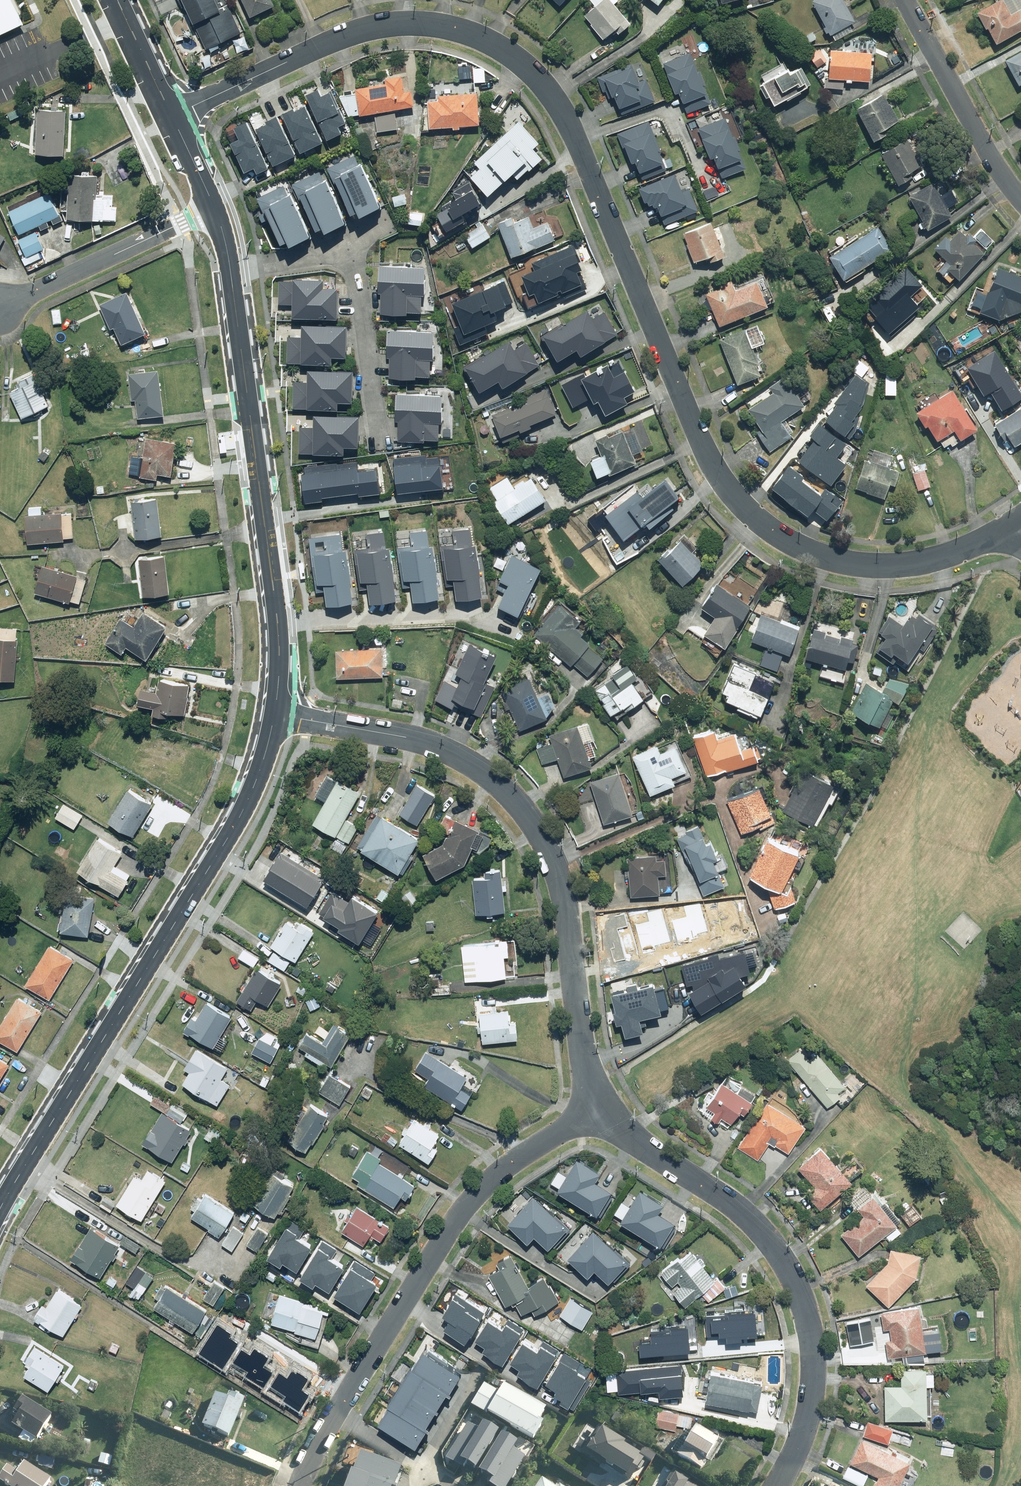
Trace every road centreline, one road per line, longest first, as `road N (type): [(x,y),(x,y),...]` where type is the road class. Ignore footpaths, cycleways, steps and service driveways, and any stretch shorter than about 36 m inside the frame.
road 1 (residential): [(173,116),(371,27),(430,23),(477,35),(536,74),(564,111),(708,455),(754,514),(793,544),(869,565),(941,556),(1014,525)]
road 2 (residential): [(275,714),(440,748),(508,792),(544,841),(560,883),(584,1053),(603,1104)]
road 3 (secondary): [(275,714),(230,834),(0,1209)]
road 4 (residential): [(603,1104),(637,1142),(751,1224),(794,1278),(810,1327),(815,1390),(797,1450),(775,1485)]
road 5 (secondary): [(230,268),(278,626),(275,714)]
road 6 (residential): [(335,1415),(470,1203),(511,1164),(603,1104)]
road 7 (residential): [(1,302),(214,208)]
road 8 (residential): [(907,0),(968,120),(1020,200)]
road 9 (residential): [(383,443),(352,243)]
road 10 (secondary): [(120,0),(173,116)]
road 11 (residential): [(352,243),(230,268)]

